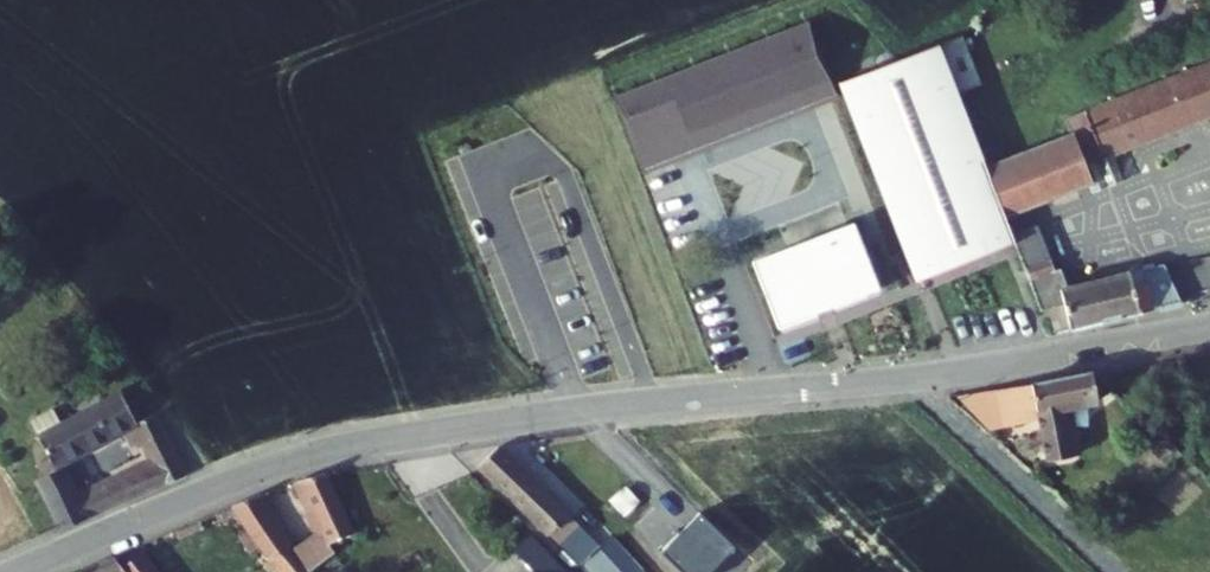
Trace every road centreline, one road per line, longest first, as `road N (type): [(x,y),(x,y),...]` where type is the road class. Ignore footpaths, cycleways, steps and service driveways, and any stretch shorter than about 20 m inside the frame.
road 1 (residential): [(1209,328),(961,374),(338,446),(201,489),(13,571)]

